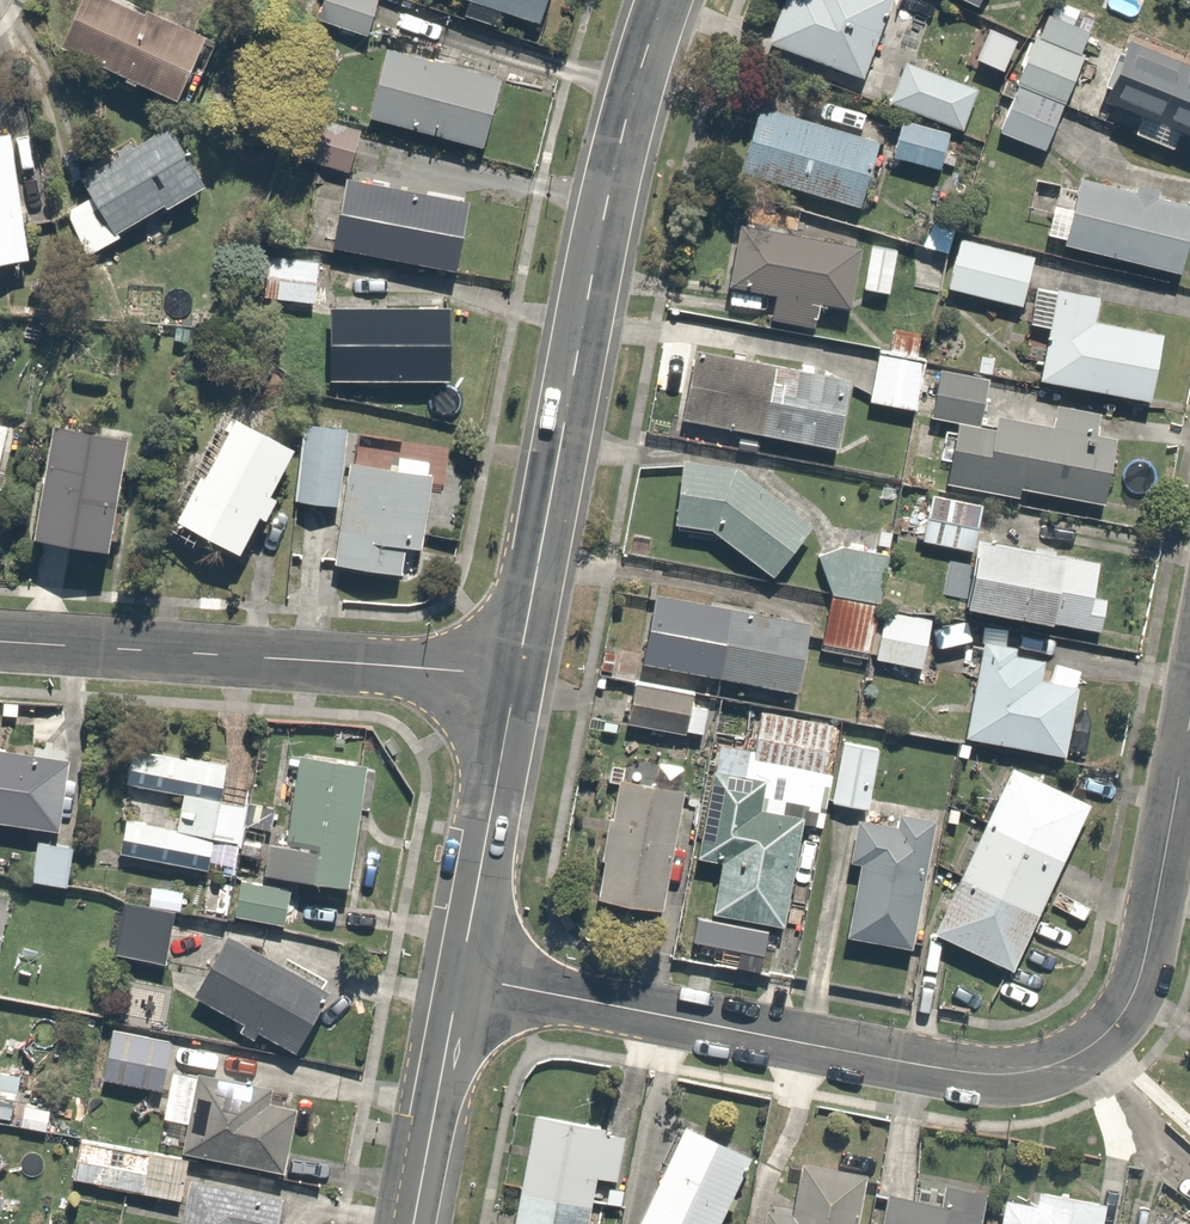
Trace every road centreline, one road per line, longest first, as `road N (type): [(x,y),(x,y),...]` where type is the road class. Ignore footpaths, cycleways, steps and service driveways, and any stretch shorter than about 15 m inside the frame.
road 1 (residential): [(1189,722),(1149,946),(1131,1001),(1083,1054),(988,1075),(932,1069),(461,978)]
road 2 (residential): [(666,0),(615,172),(518,674)]
road 3 (residential): [(0,640),(518,674)]
road 4 (residential): [(518,674),(461,978)]
road 5 (residential): [(461,978),(411,1223)]

